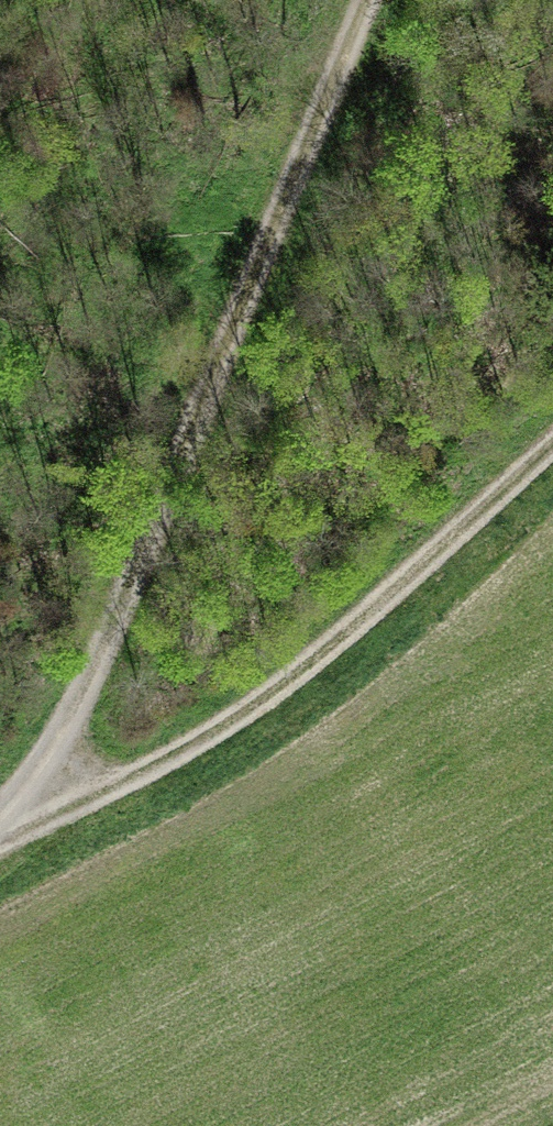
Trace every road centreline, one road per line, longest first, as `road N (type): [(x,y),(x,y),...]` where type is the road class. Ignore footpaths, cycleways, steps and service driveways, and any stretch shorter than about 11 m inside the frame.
road 1 (track): [(366,0),(131,588),(27,821)]
road 2 (track): [(552,424),(244,706),(0,836)]

